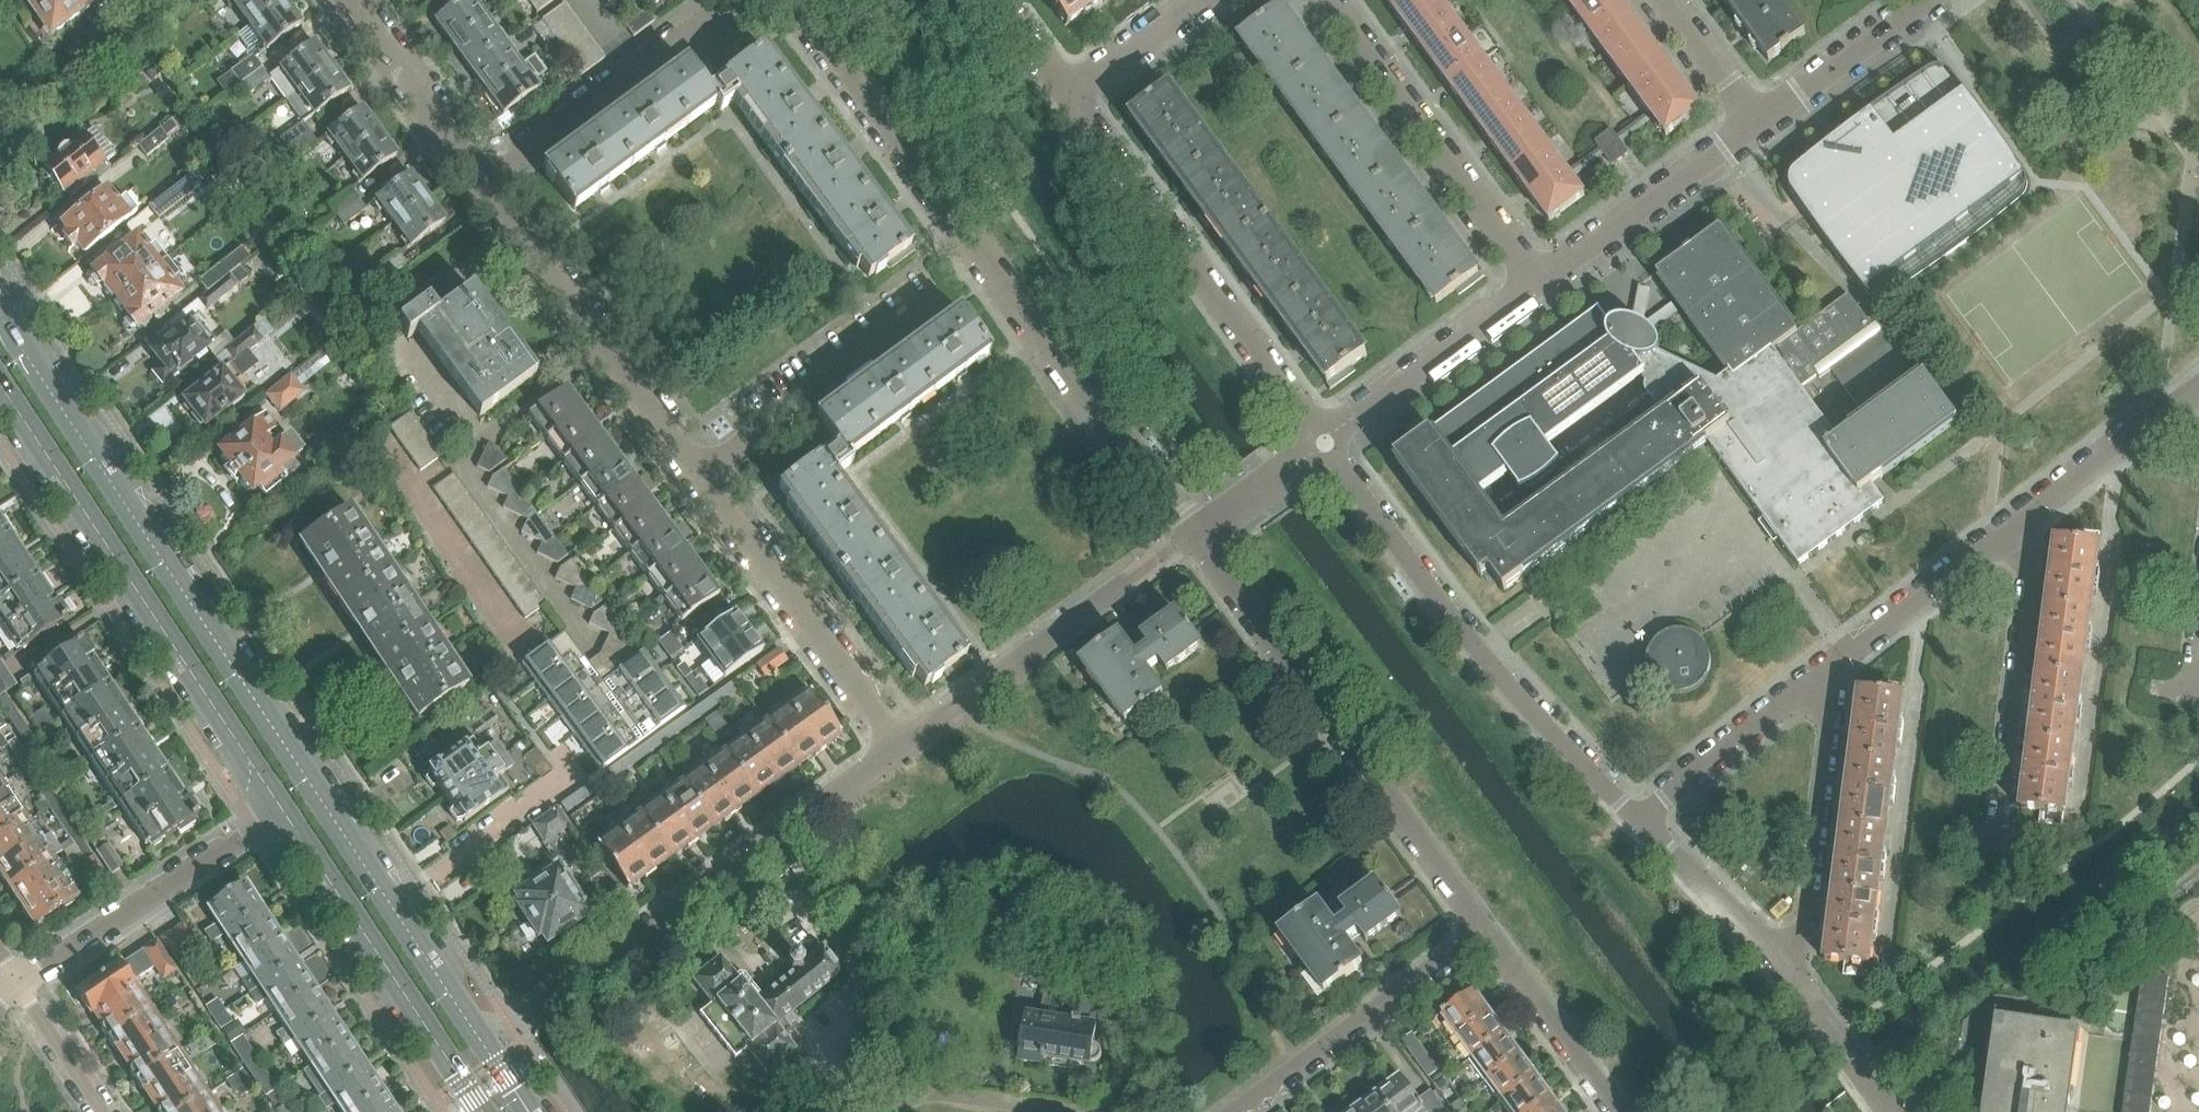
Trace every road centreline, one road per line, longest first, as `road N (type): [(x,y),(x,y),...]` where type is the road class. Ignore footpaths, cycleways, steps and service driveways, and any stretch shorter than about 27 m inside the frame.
road 1 (residential): [(898,748),(346,0)]
road 2 (secondary): [(483,1045),(0,305)]
road 3 (residential): [(1193,537),(797,0)]
road 4 (residential): [(898,748),(483,1045)]
road 5 (secondary): [(0,385),(282,810)]
road 6 (residential): [(1324,444),(1478,650),(1638,820)]
road 7 (residential): [(1482,932),(1193,537)]
road 8 (residential): [(1838,665),(2198,386)]
road 9 (residential): [(1066,94),(1324,444)]
road 10 (secondary): [(282,810),(481,1111)]
road 11 (residential): [(1329,0),(1537,283)]
road 12 (residential): [(19,983),(282,810)]
road 13 (residential): [(1838,665),(1807,918),(1778,960)]
road 14 (residential): [(1236,1111),(1482,932)]
road 15 (residential): [(1537,283),(1757,123)]
road 16 (residential): [(1117,589),(898,748)]
road 17 (residential): [(1324,444),(1537,283)]
road 18 (residential): [(1638,820),(1838,665)]
road 19 (residential): [(1617,1111),(1482,932)]
road 20 (residential): [(1757,123),(1923,0)]
road 21 (residential): [(1638,820),(1778,960)]
road 22 (residential): [(1778,960),(1889,1111)]
road 23 (residential): [(1198,0),(1066,94)]
road 24 (residential): [(1193,537),(1324,444)]
road 25 (residential): [(1757,123),(1667,0)]
road 26 (residential): [(101,1111),(19,983)]

